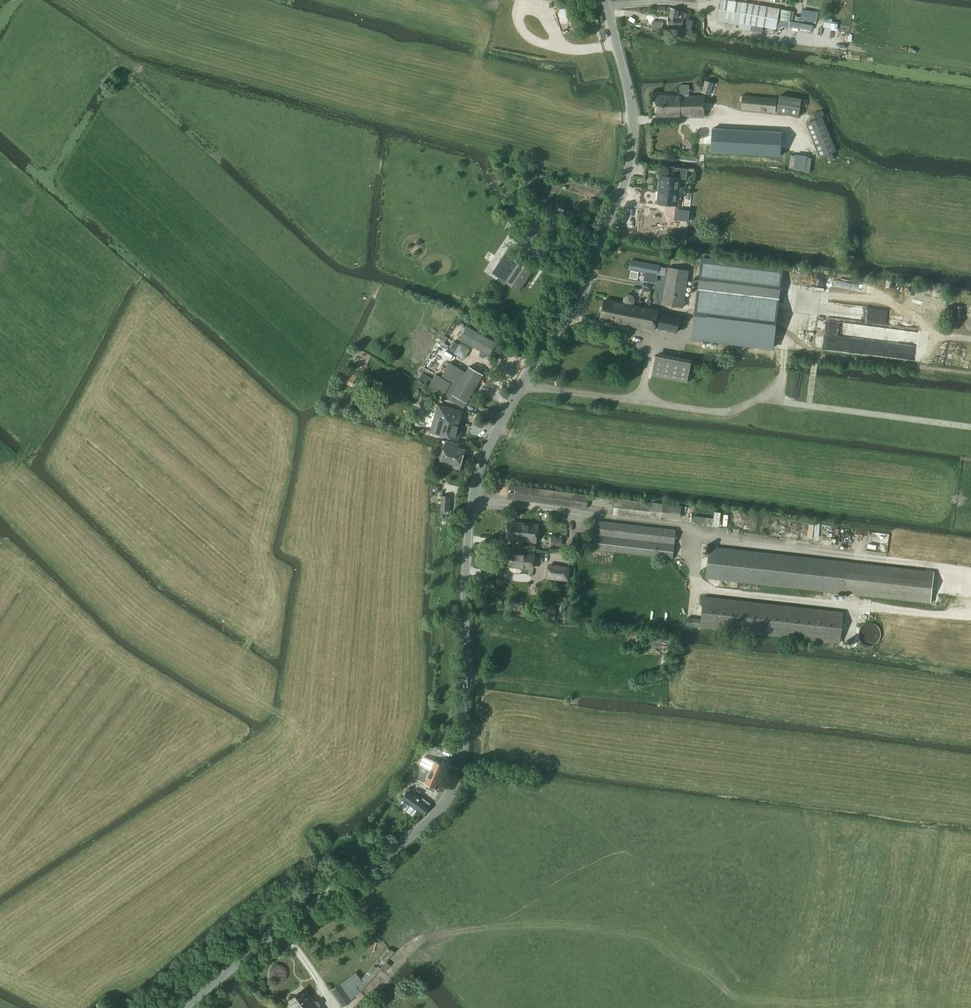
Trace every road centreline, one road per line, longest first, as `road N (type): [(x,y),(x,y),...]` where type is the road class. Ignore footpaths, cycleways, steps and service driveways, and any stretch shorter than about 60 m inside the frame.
road 1 (tertiary): [(185,1007),(404,842),(456,781),(478,471),(521,385),(582,300),(630,164),(632,106),(604,0)]
road 2 (track): [(970,428),(762,398)]

